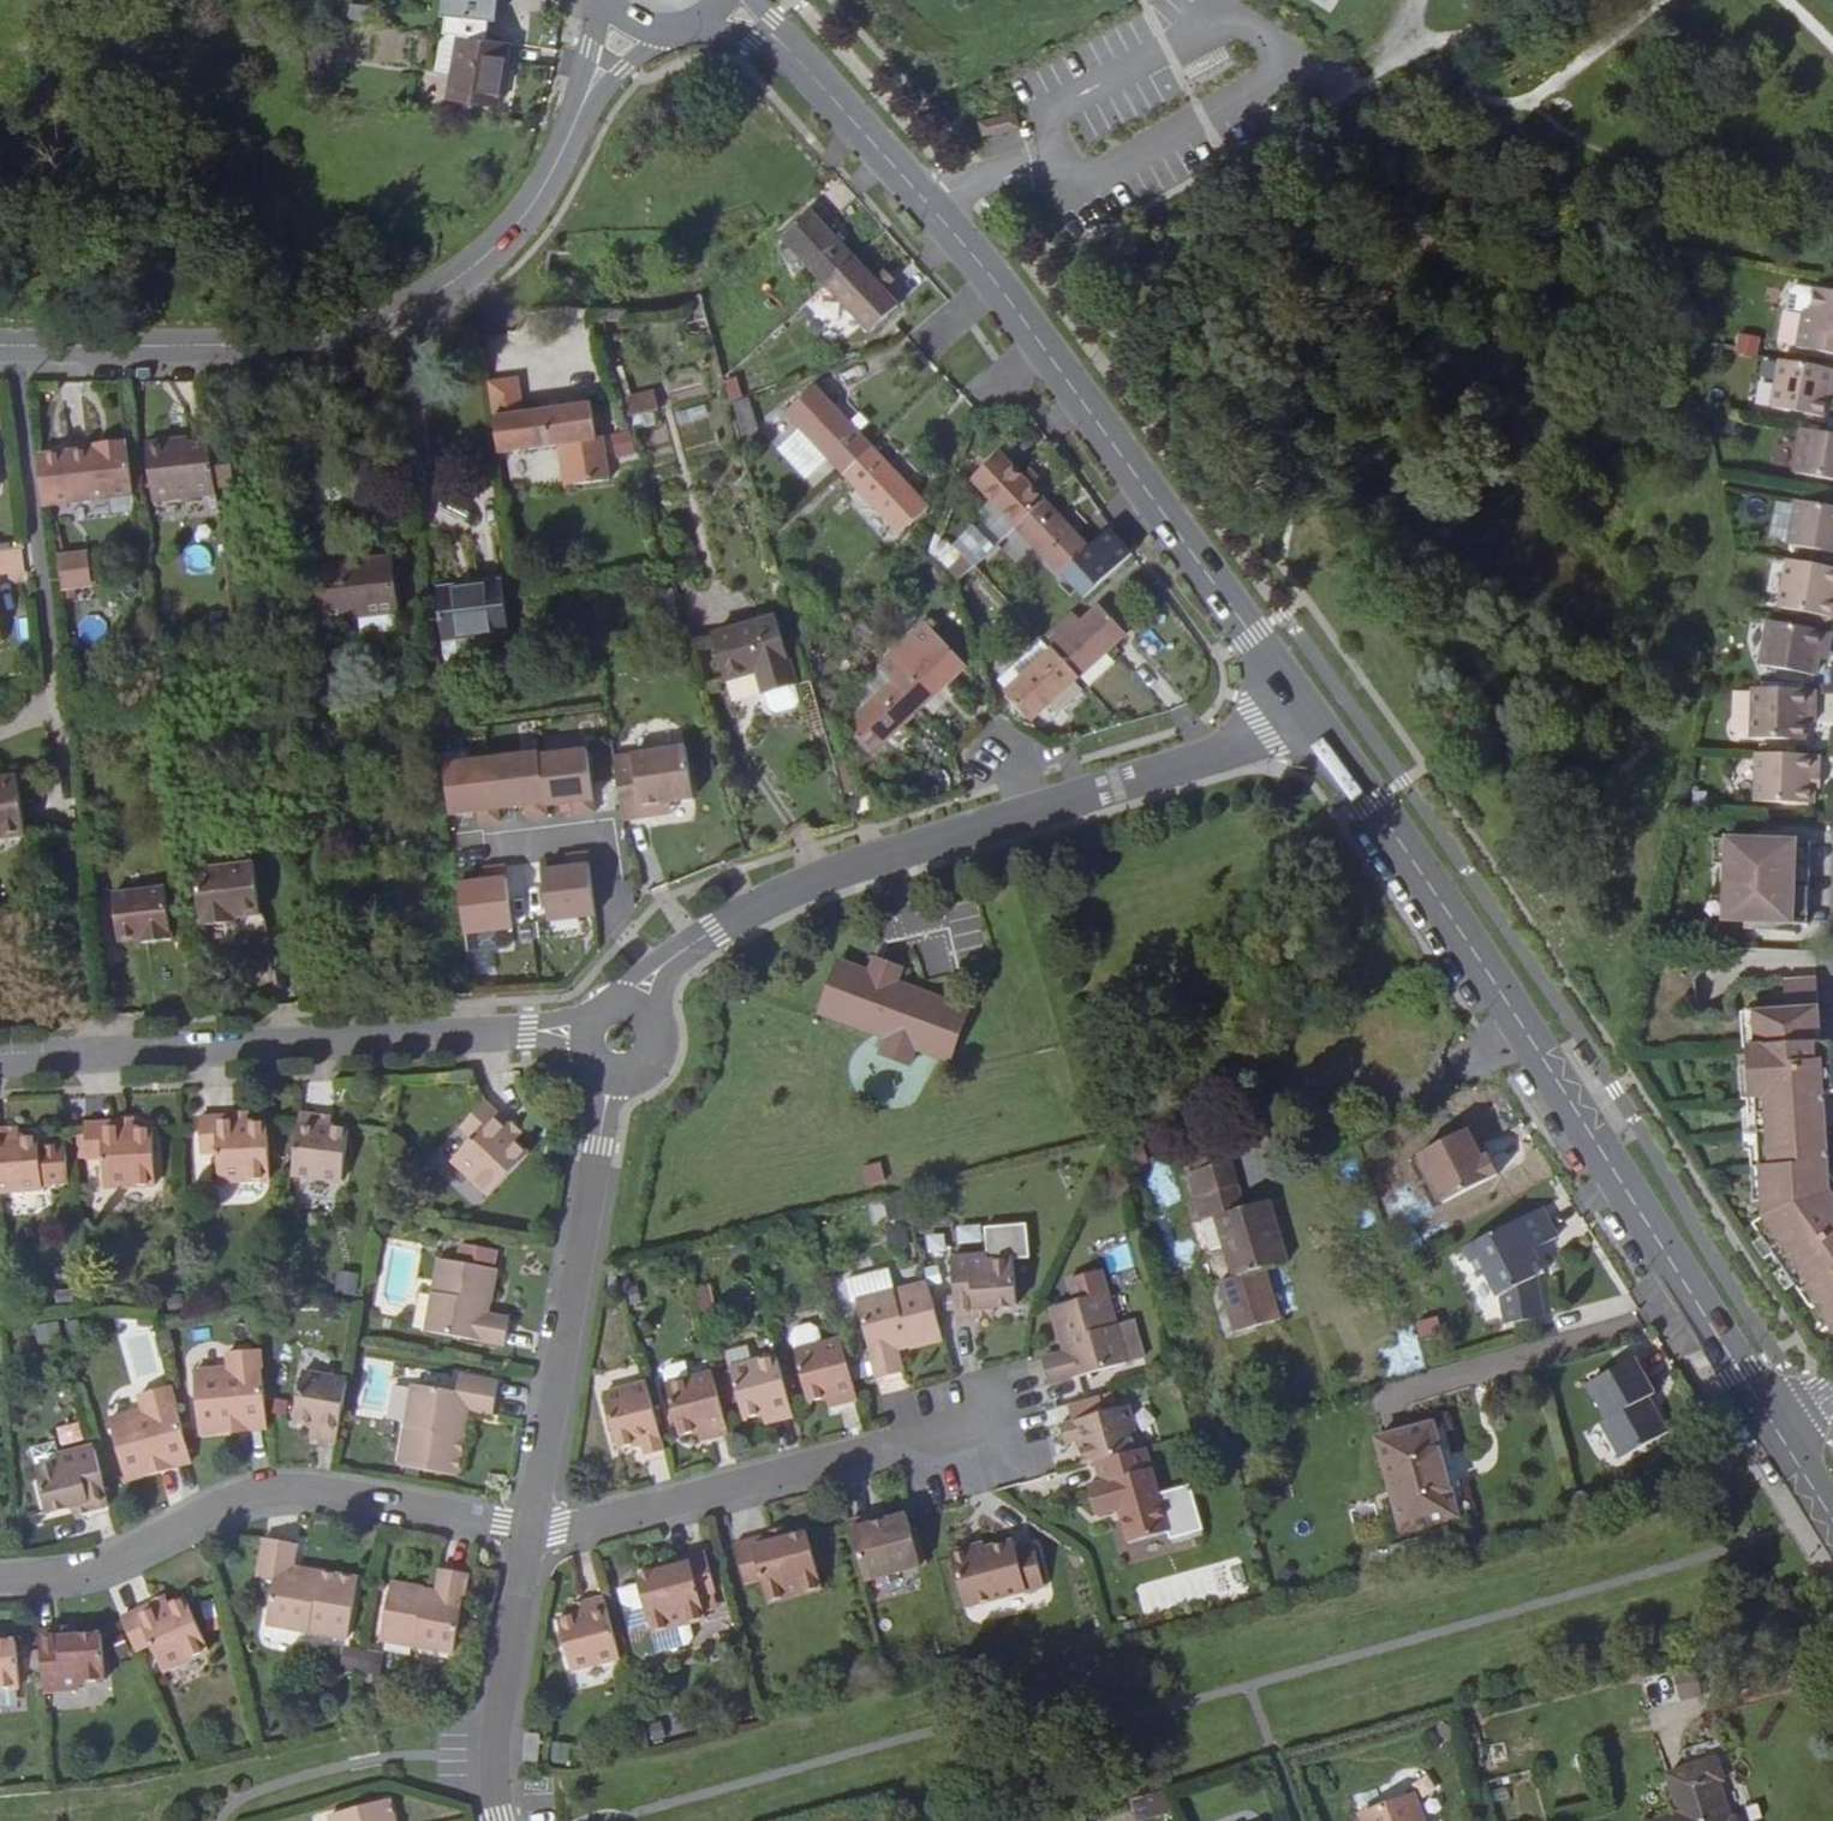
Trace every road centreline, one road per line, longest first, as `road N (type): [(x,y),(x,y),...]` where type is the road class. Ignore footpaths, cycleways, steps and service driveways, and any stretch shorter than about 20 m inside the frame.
road 1 (secondary): [(1776,1431),(1308,711)]
road 2 (secondary): [(1308,711),(1007,291),(787,50)]
road 3 (residential): [(619,1038),(657,971),(789,889),(1223,751),(1308,711)]
road 4 (secondary): [(586,99),(528,199),(460,269),(384,320),(297,346),(0,345)]
road 5 (residential): [(0,1058),(423,1034),(619,1038)]
road 6 (residential): [(0,1577),(106,1560),(235,1493),(286,1486),(532,1526)]
road 7 (residential): [(619,1038),(532,1526)]
road 8 (residential): [(532,1526),(631,1511),(1008,1415)]
road 9 (residential): [(532,1526),(500,1722),(500,1820)]

